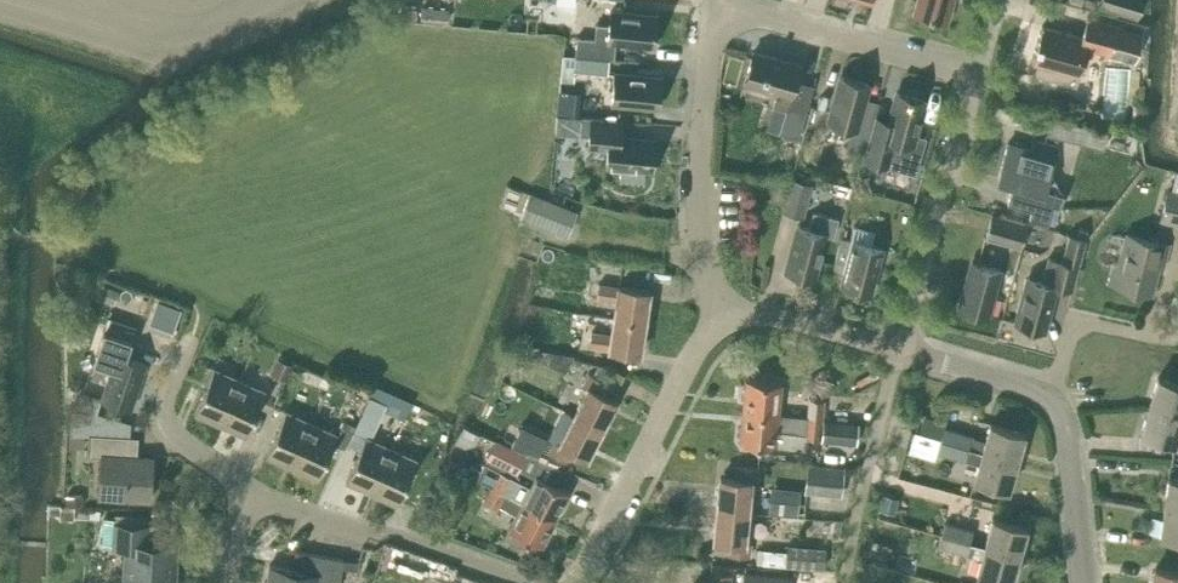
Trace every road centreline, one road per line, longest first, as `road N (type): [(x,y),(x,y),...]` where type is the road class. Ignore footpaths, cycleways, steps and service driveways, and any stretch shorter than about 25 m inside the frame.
road 1 (residential): [(1084,582),(1067,432),(1056,406),(1021,384),(900,352)]
road 2 (residential): [(730,319),(706,260),(699,206),(714,3)]
road 3 (residential): [(579,582),(694,351),(730,319)]
road 4 (residential): [(527,582),(247,492)]
road 5 (residential): [(900,352),(978,77)]
road 6 (residential): [(978,77),(714,3)]
road 7 (residential): [(247,492),(163,419),(187,348)]
road 8 (residential): [(900,352),(786,320),(730,319)]

